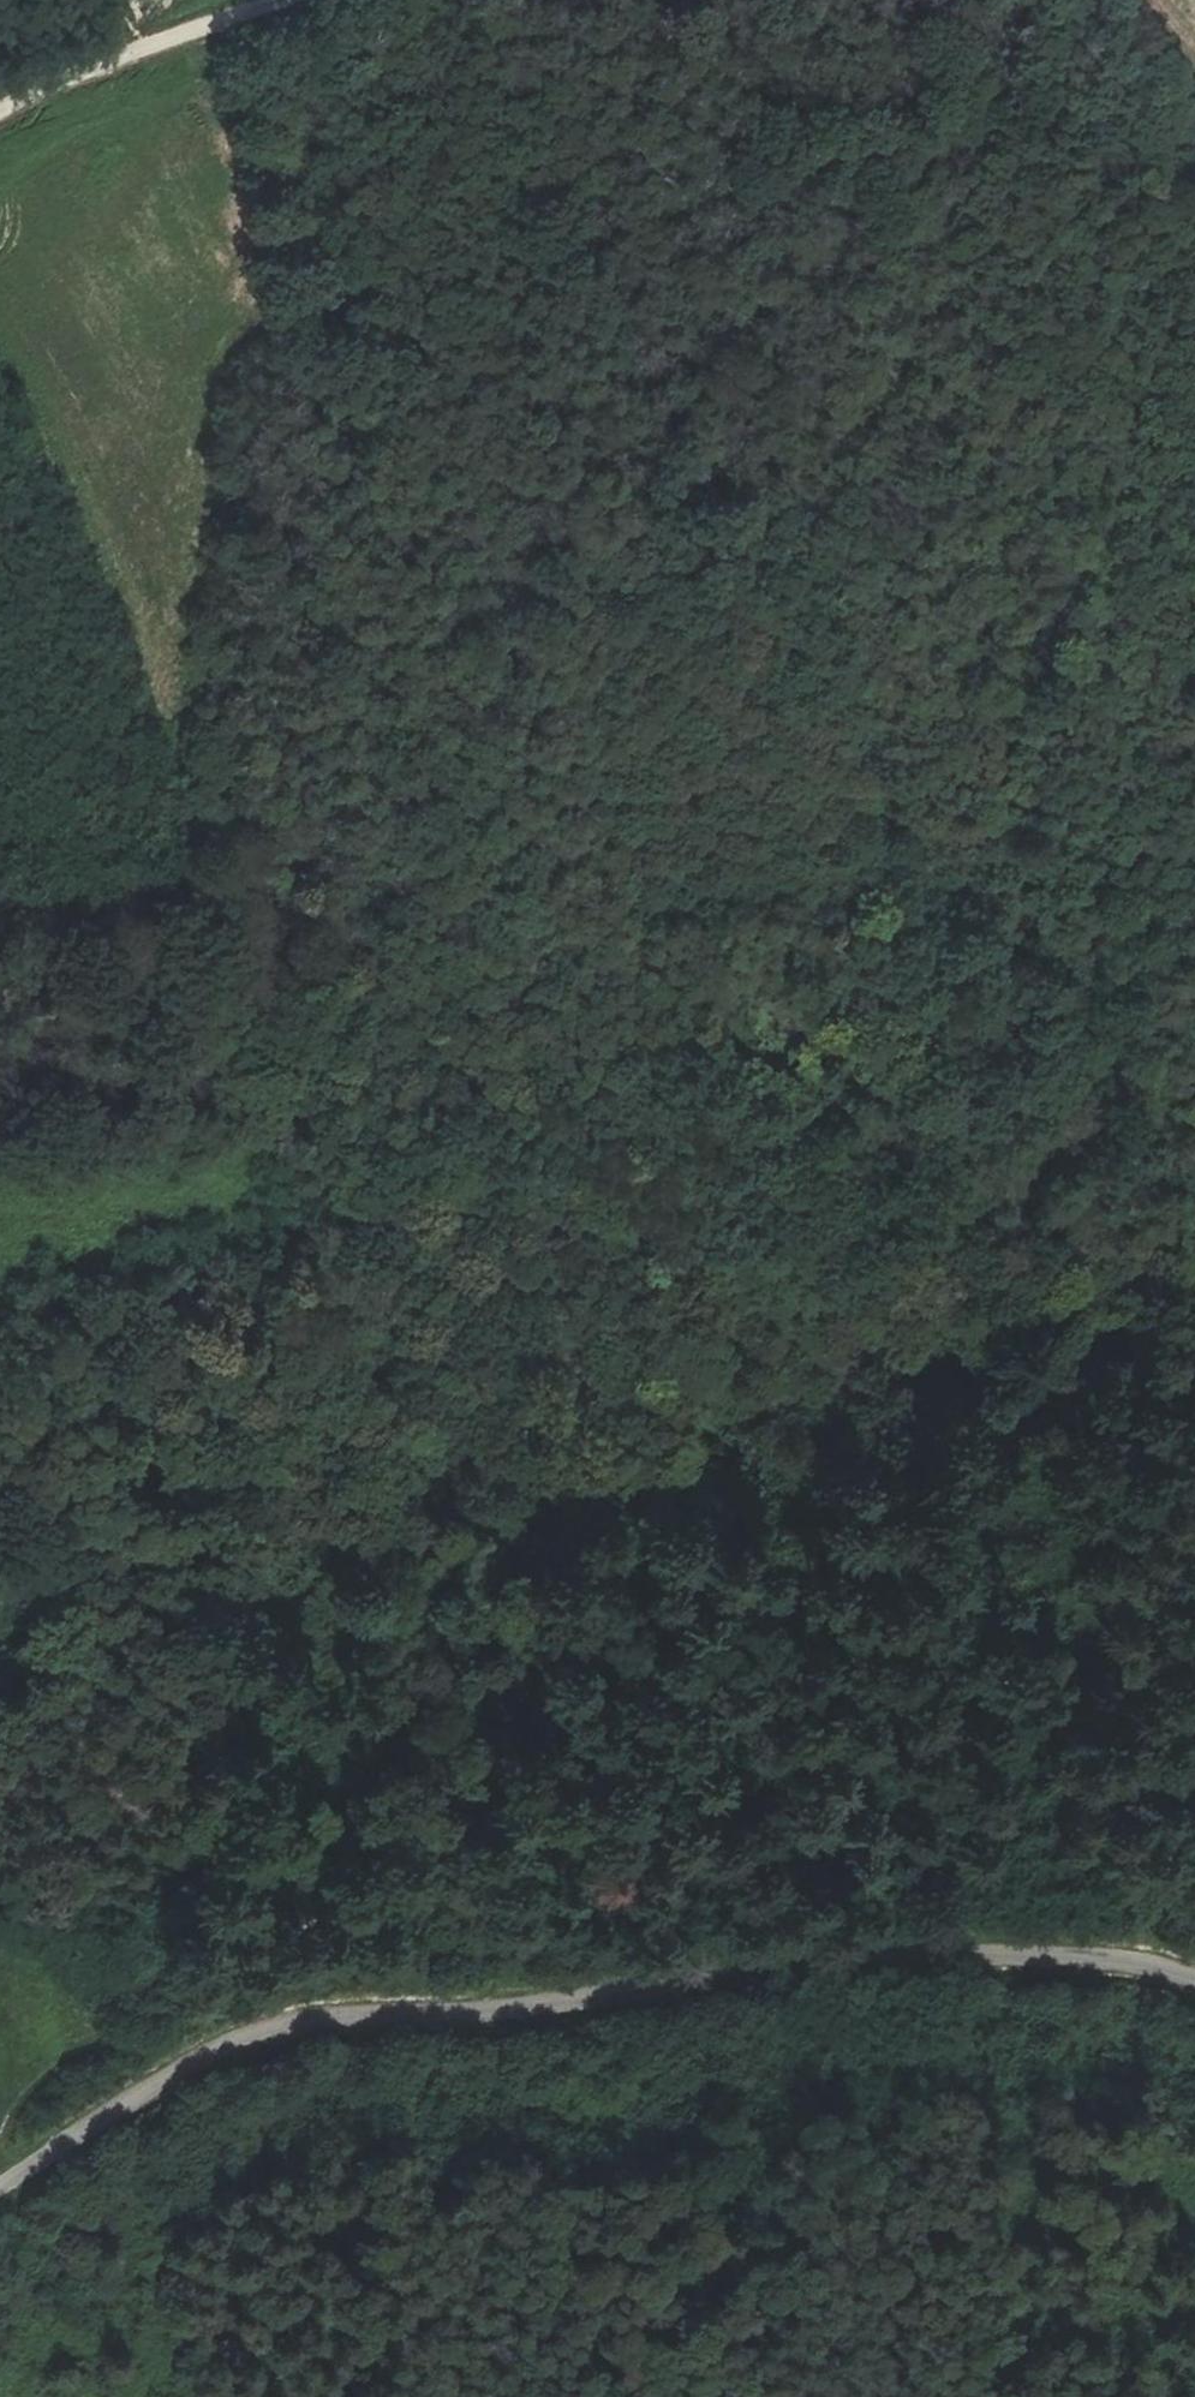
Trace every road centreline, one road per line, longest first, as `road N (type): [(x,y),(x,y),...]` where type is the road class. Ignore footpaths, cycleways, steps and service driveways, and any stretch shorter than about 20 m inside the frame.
road 1 (unclassified): [(1194,1981),(1156,1966),(921,1952),(789,1965),(500,2014),(310,2024),(209,2054),(0,2188)]
road 2 (unclassified): [(0,112),(279,0)]

